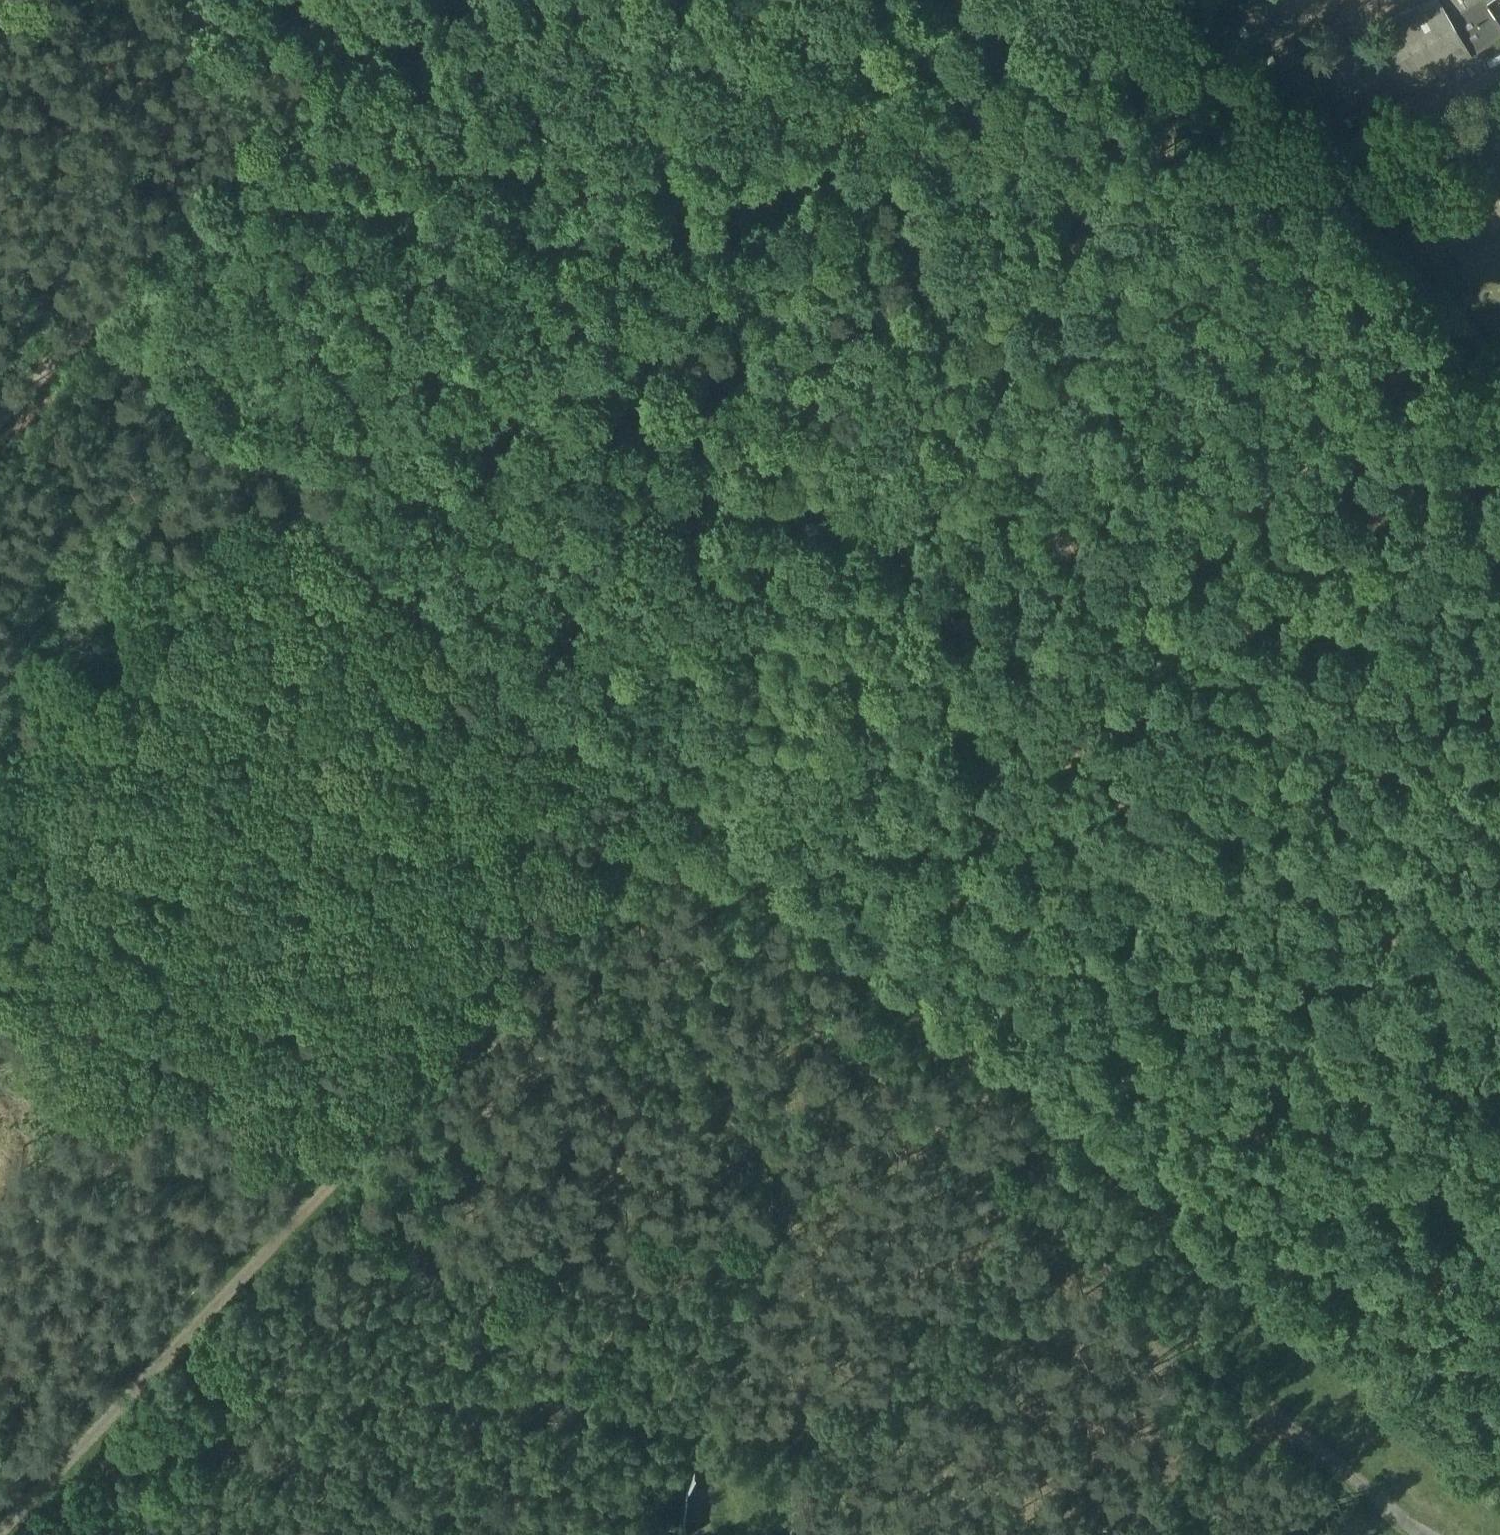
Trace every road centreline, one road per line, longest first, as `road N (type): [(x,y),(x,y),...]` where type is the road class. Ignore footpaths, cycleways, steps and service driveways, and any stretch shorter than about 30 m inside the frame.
road 1 (track): [(0,1491),(419,1047),(690,782)]
road 2 (track): [(690,782),(0,227)]
road 3 (track): [(426,0),(0,409)]
road 4 (track): [(1499,356),(1319,171)]
road 5 (track): [(1319,171),(1141,0)]
road 6 (track): [(1499,58),(1339,149),(1319,171)]

